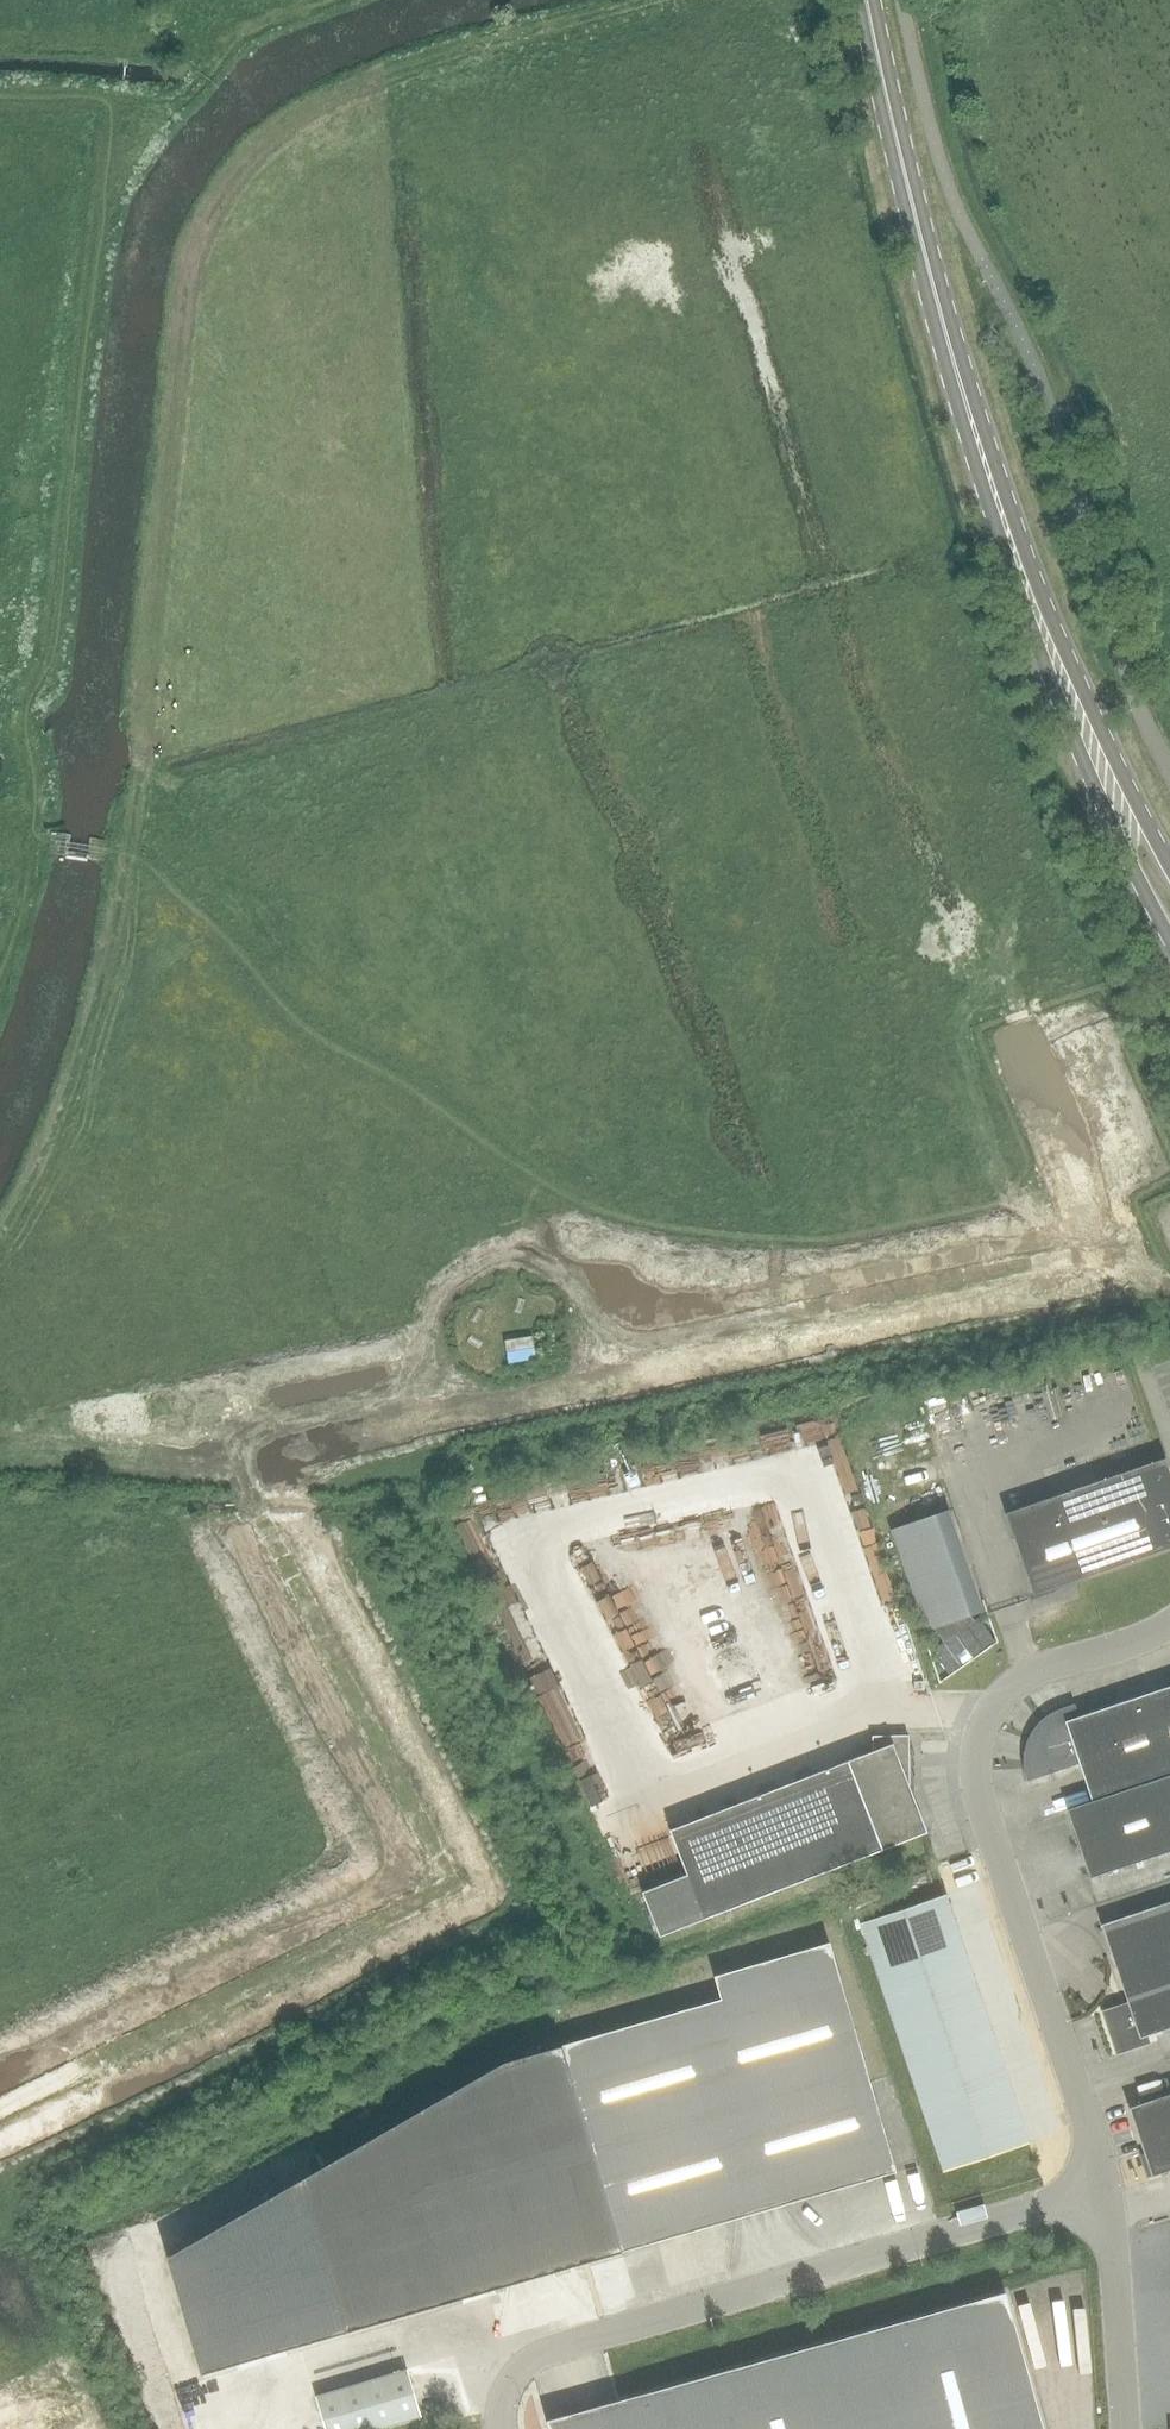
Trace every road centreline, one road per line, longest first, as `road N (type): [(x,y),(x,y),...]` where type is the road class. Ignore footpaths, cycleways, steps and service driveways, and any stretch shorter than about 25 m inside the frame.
road 1 (secondary): [(1083,728),(1030,593),(927,266),(870,0)]
road 2 (unclassified): [(1107,2187),(975,1789),(974,1745),(987,1716),(1017,1685),(1057,1662),(1169,1621)]
road 3 (unclassified): [(498,2428),(508,2385),(529,2362),(563,2347),(1107,2187)]
road 4 (unclassified): [(1126,2428),(1107,2187)]
road 5 (secondary): [(1083,728),(1130,863),(1169,939)]
road 6 (secondary): [(1169,865),(1083,728)]

